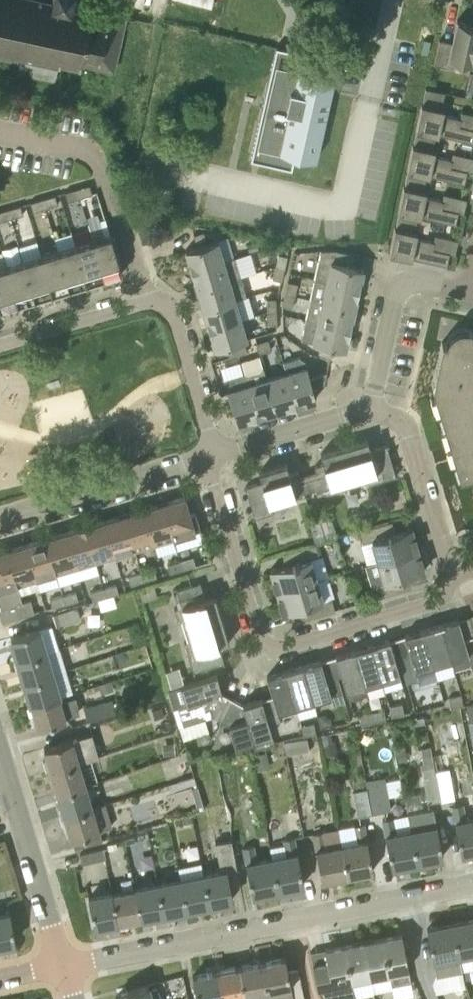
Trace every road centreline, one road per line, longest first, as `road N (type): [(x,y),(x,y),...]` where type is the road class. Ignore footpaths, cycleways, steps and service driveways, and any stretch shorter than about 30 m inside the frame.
road 1 (residential): [(64,961),(472,882)]
road 2 (residential): [(210,456),(268,646),(433,602),(449,571)]
road 3 (residential): [(210,456),(174,317),(163,304),(0,346)]
road 4 (residential): [(64,961),(0,751)]
road 5 (residential): [(0,519),(210,456)]
road 6 (residential): [(368,407),(397,290),(409,283),(468,295)]
road 7 (residential): [(449,571),(407,433),(368,407)]
road 8 (residential): [(210,456),(368,407)]

